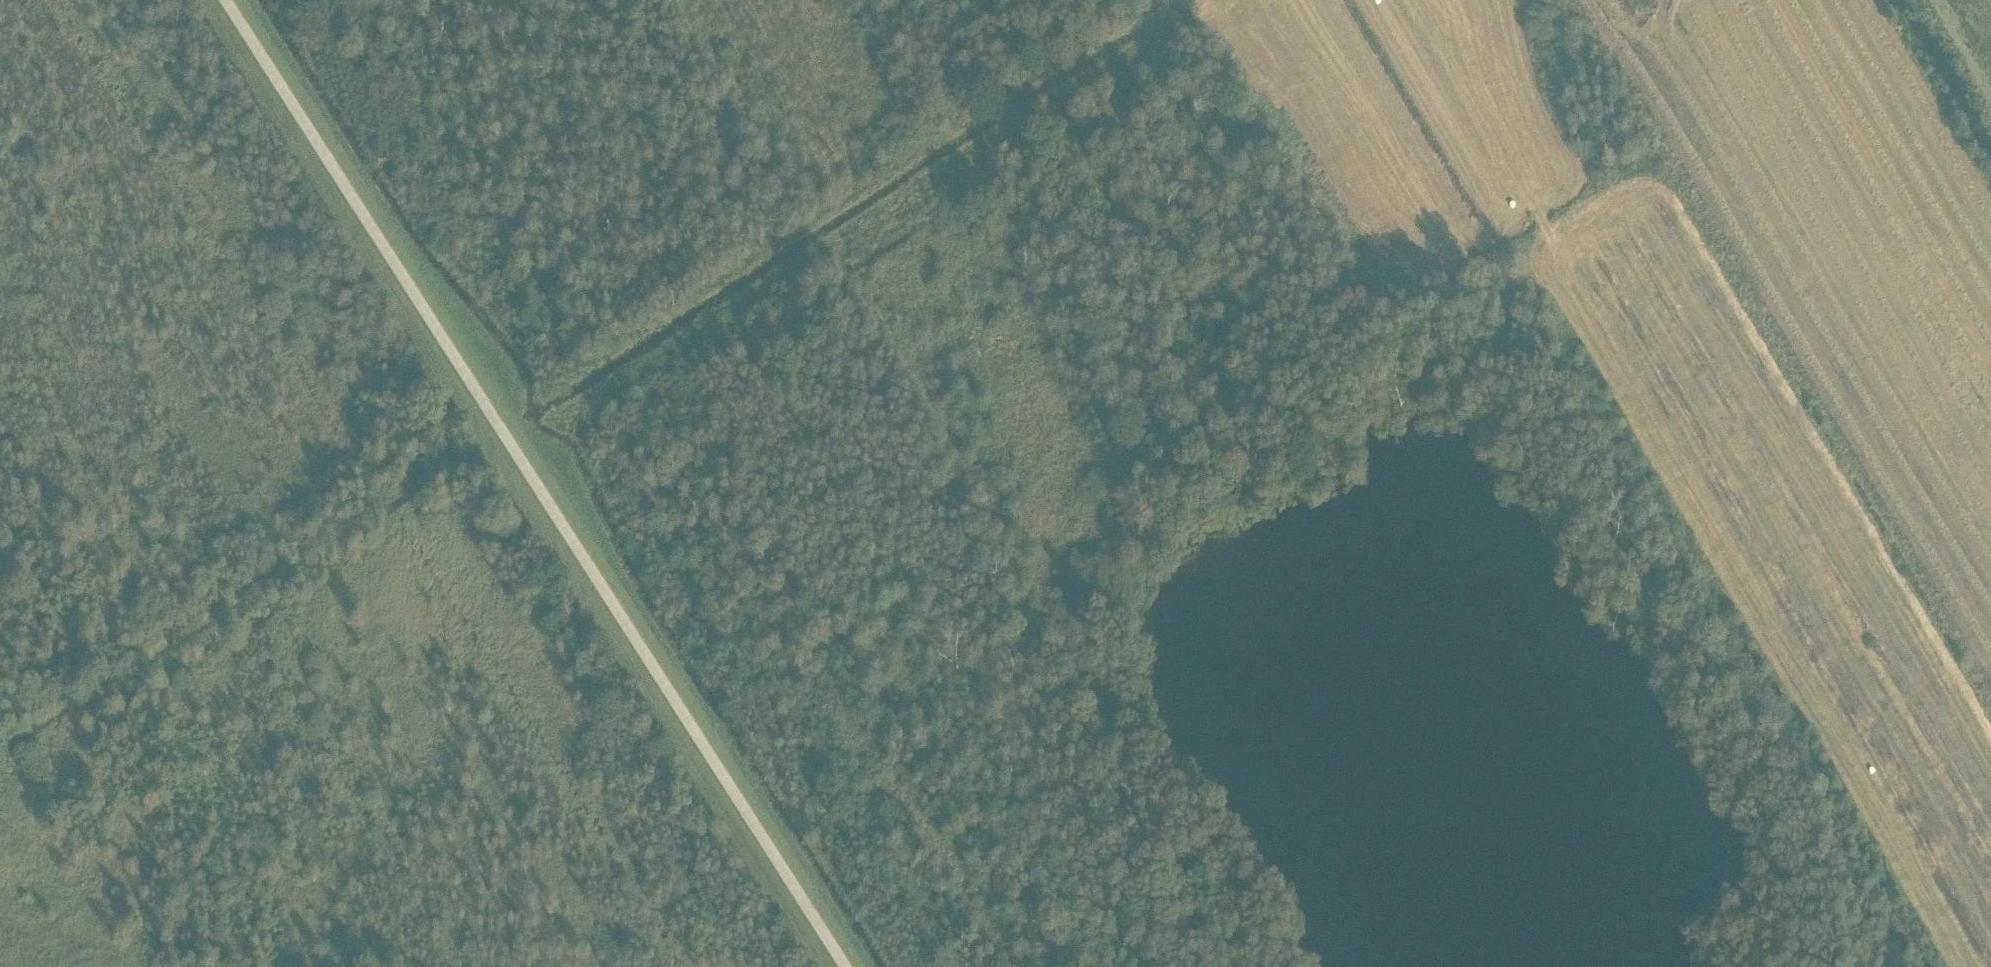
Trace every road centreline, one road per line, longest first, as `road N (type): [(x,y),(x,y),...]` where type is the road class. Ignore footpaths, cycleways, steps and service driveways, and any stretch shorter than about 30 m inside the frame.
road 1 (unclassified): [(843,966),(223,0)]

